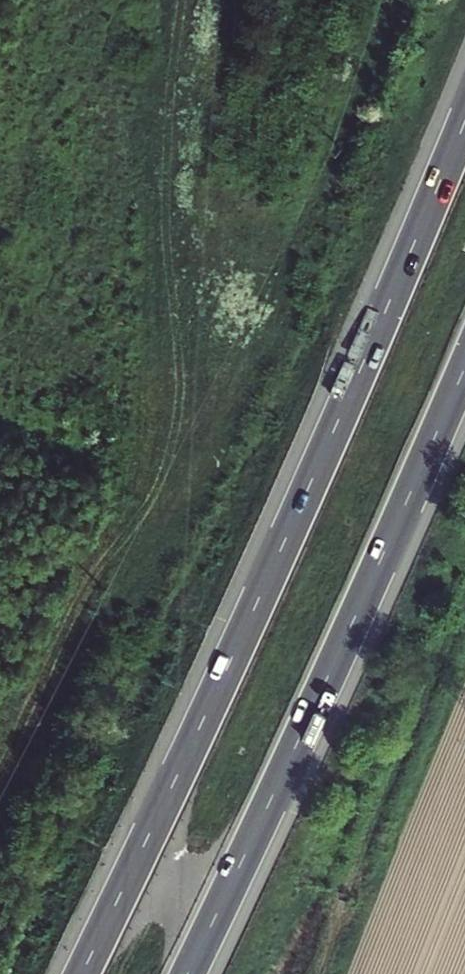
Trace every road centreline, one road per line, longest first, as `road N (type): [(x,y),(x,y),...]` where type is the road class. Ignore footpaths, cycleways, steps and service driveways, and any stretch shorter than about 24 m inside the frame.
road 1 (motorway): [(464,122),(277,559),(82,973)]
road 2 (motorway): [(188,973),(464,367)]

